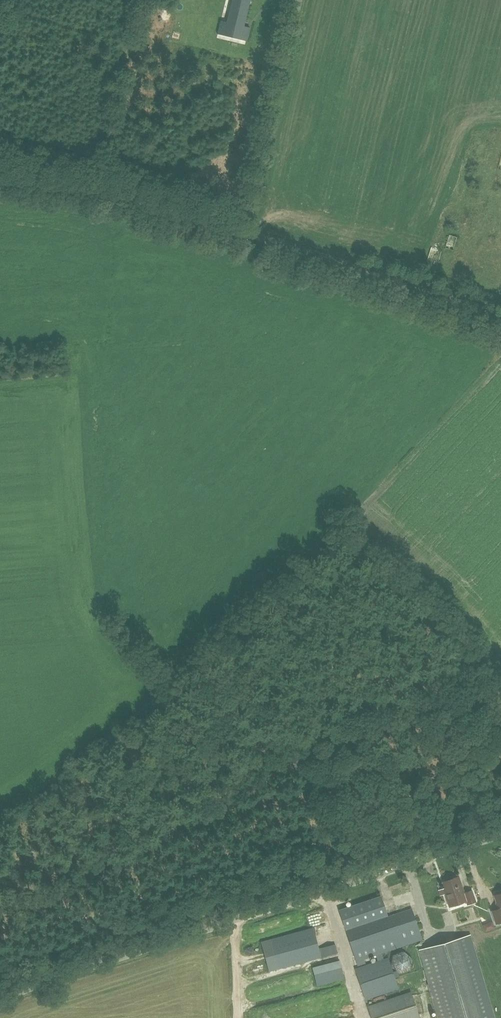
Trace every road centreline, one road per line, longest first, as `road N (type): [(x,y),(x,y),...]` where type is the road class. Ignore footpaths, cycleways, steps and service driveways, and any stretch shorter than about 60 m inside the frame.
road 1 (unclassified): [(0,1000),(500,836)]
road 2 (unclassified): [(500,316),(245,233)]
road 3 (unclassified): [(245,233),(90,184),(0,176)]
road 4 (unclassified): [(245,233),(300,0)]
road 5 (track): [(90,184),(142,1)]

